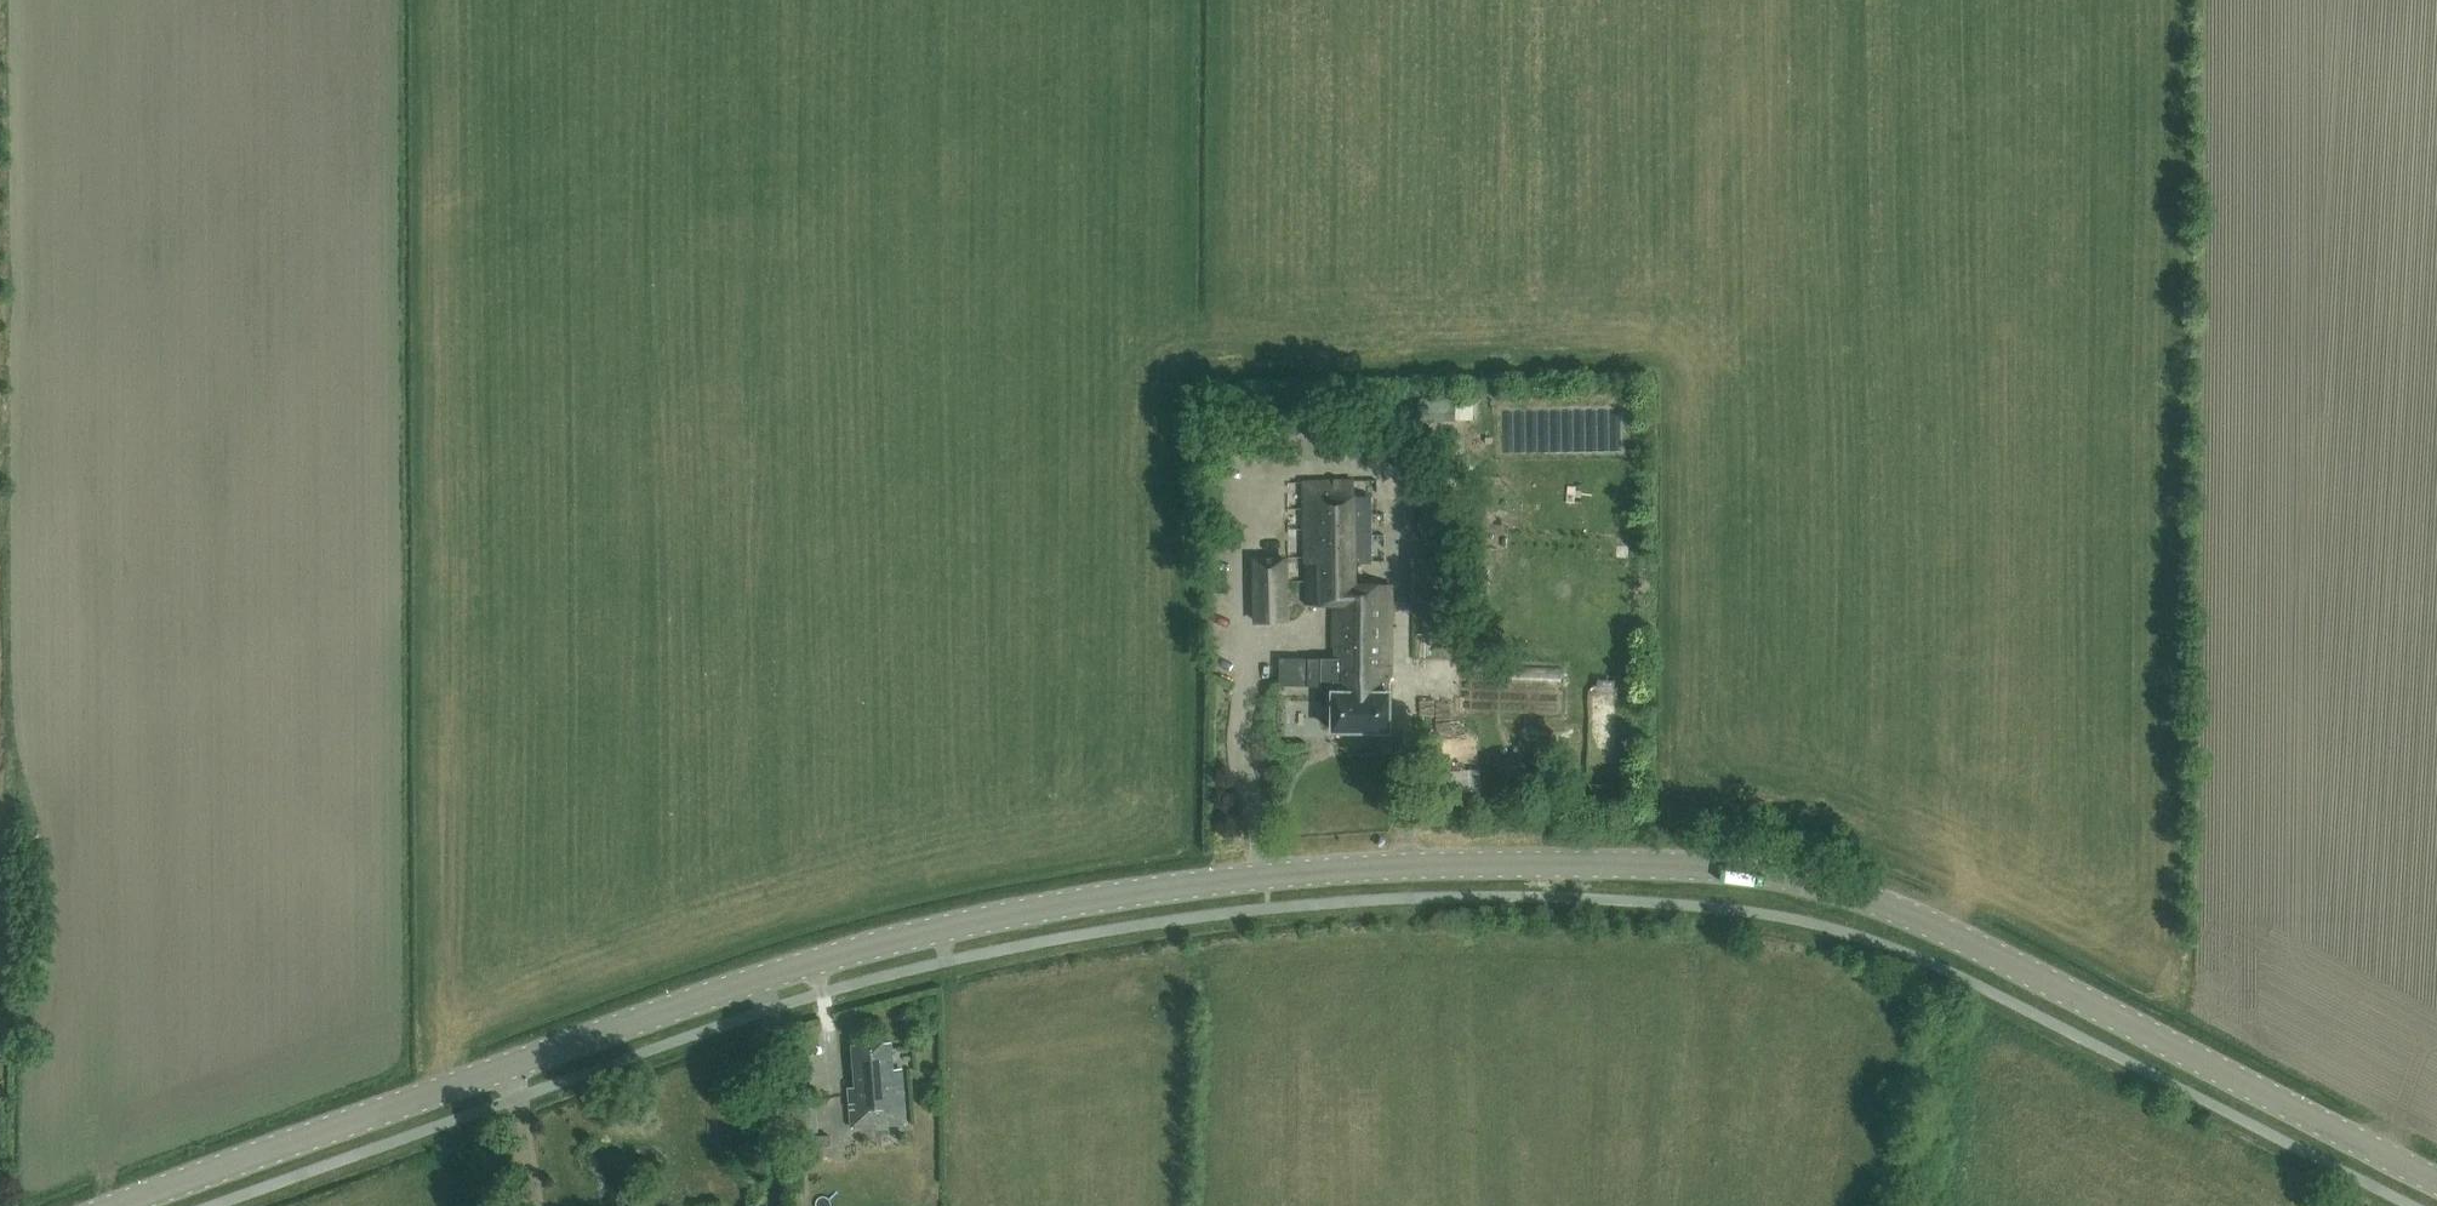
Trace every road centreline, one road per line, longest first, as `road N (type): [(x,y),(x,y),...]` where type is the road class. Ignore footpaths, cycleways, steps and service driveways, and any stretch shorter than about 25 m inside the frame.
road 1 (secondary): [(2436,1179),(1988,953),(1828,886),(1689,865),(1423,860),(1116,894),(860,947),(127,1205)]

